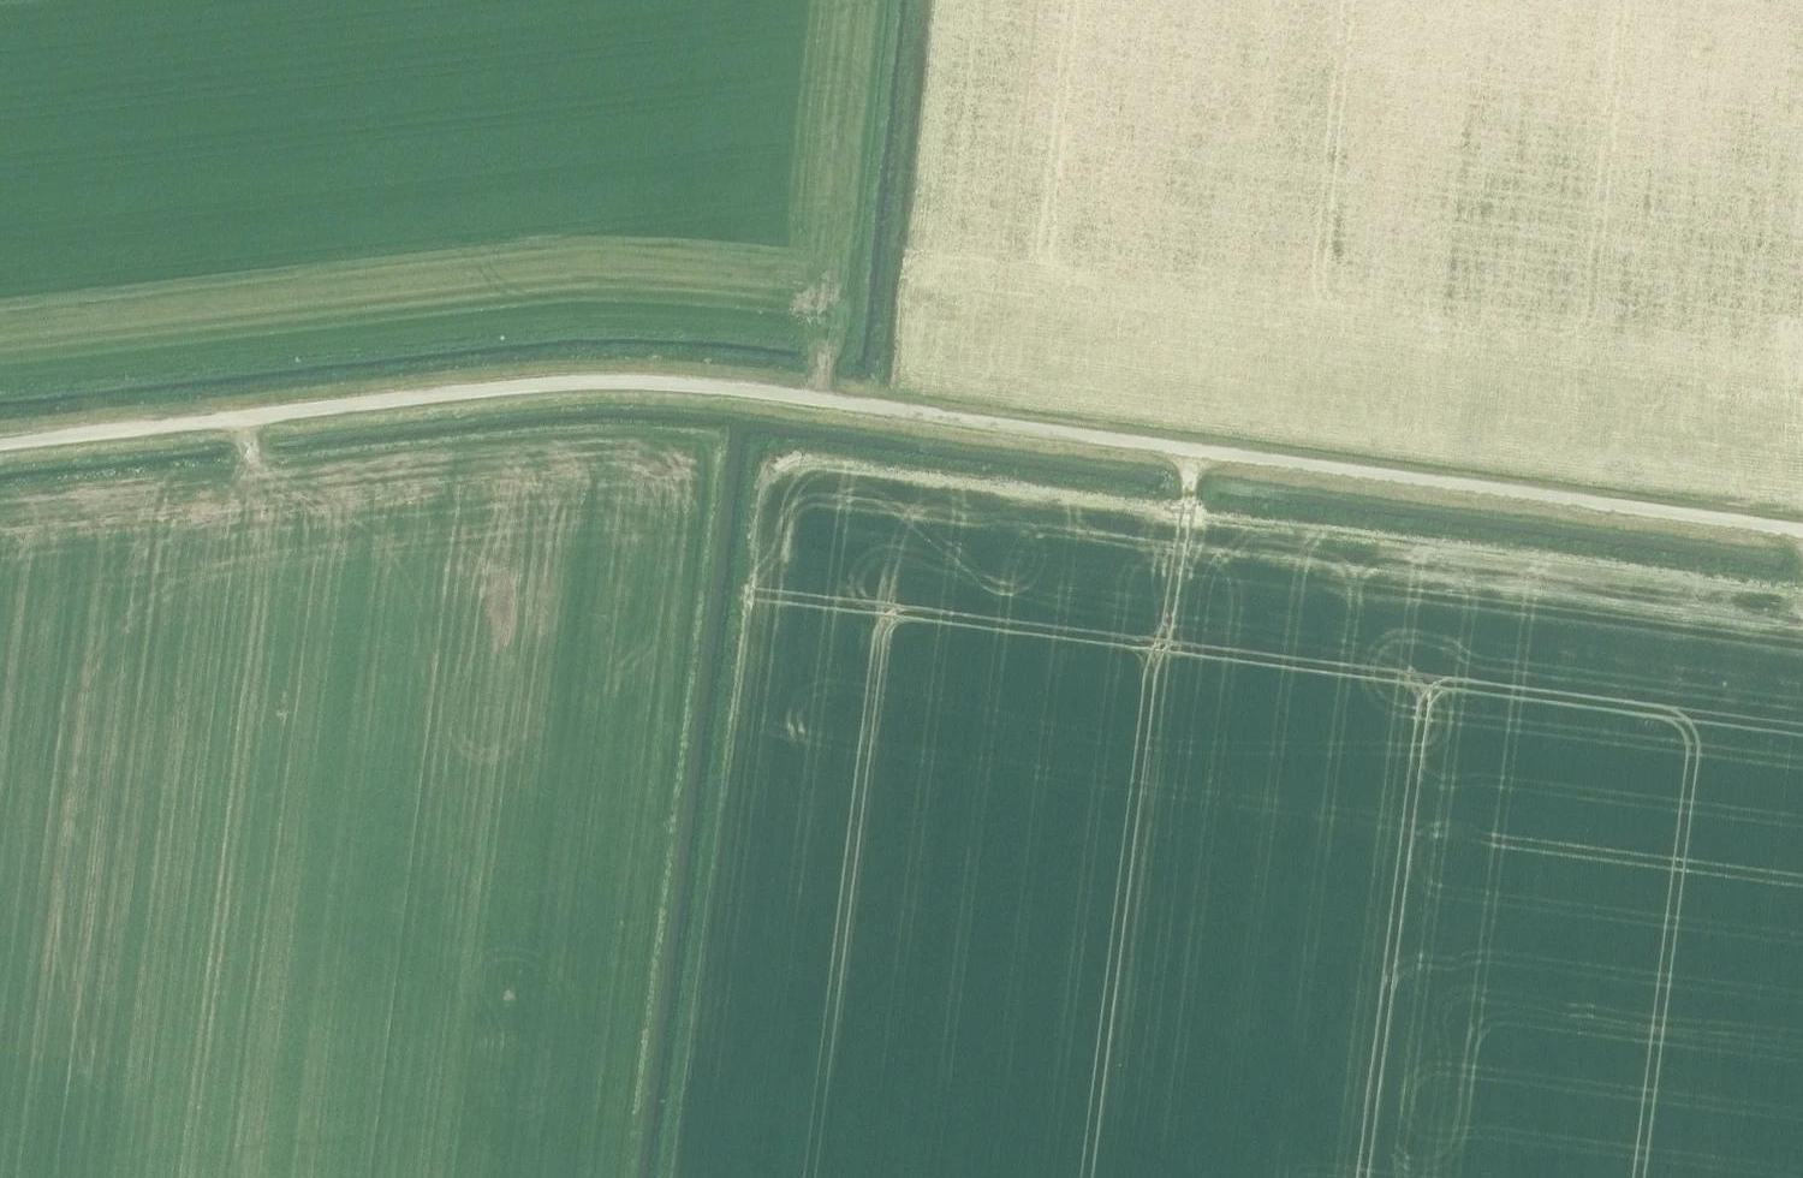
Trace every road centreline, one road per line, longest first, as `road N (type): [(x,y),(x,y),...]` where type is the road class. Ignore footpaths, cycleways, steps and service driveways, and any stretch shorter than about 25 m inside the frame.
road 1 (unclassified): [(1802,530),(715,385),(527,384),(0,442)]

